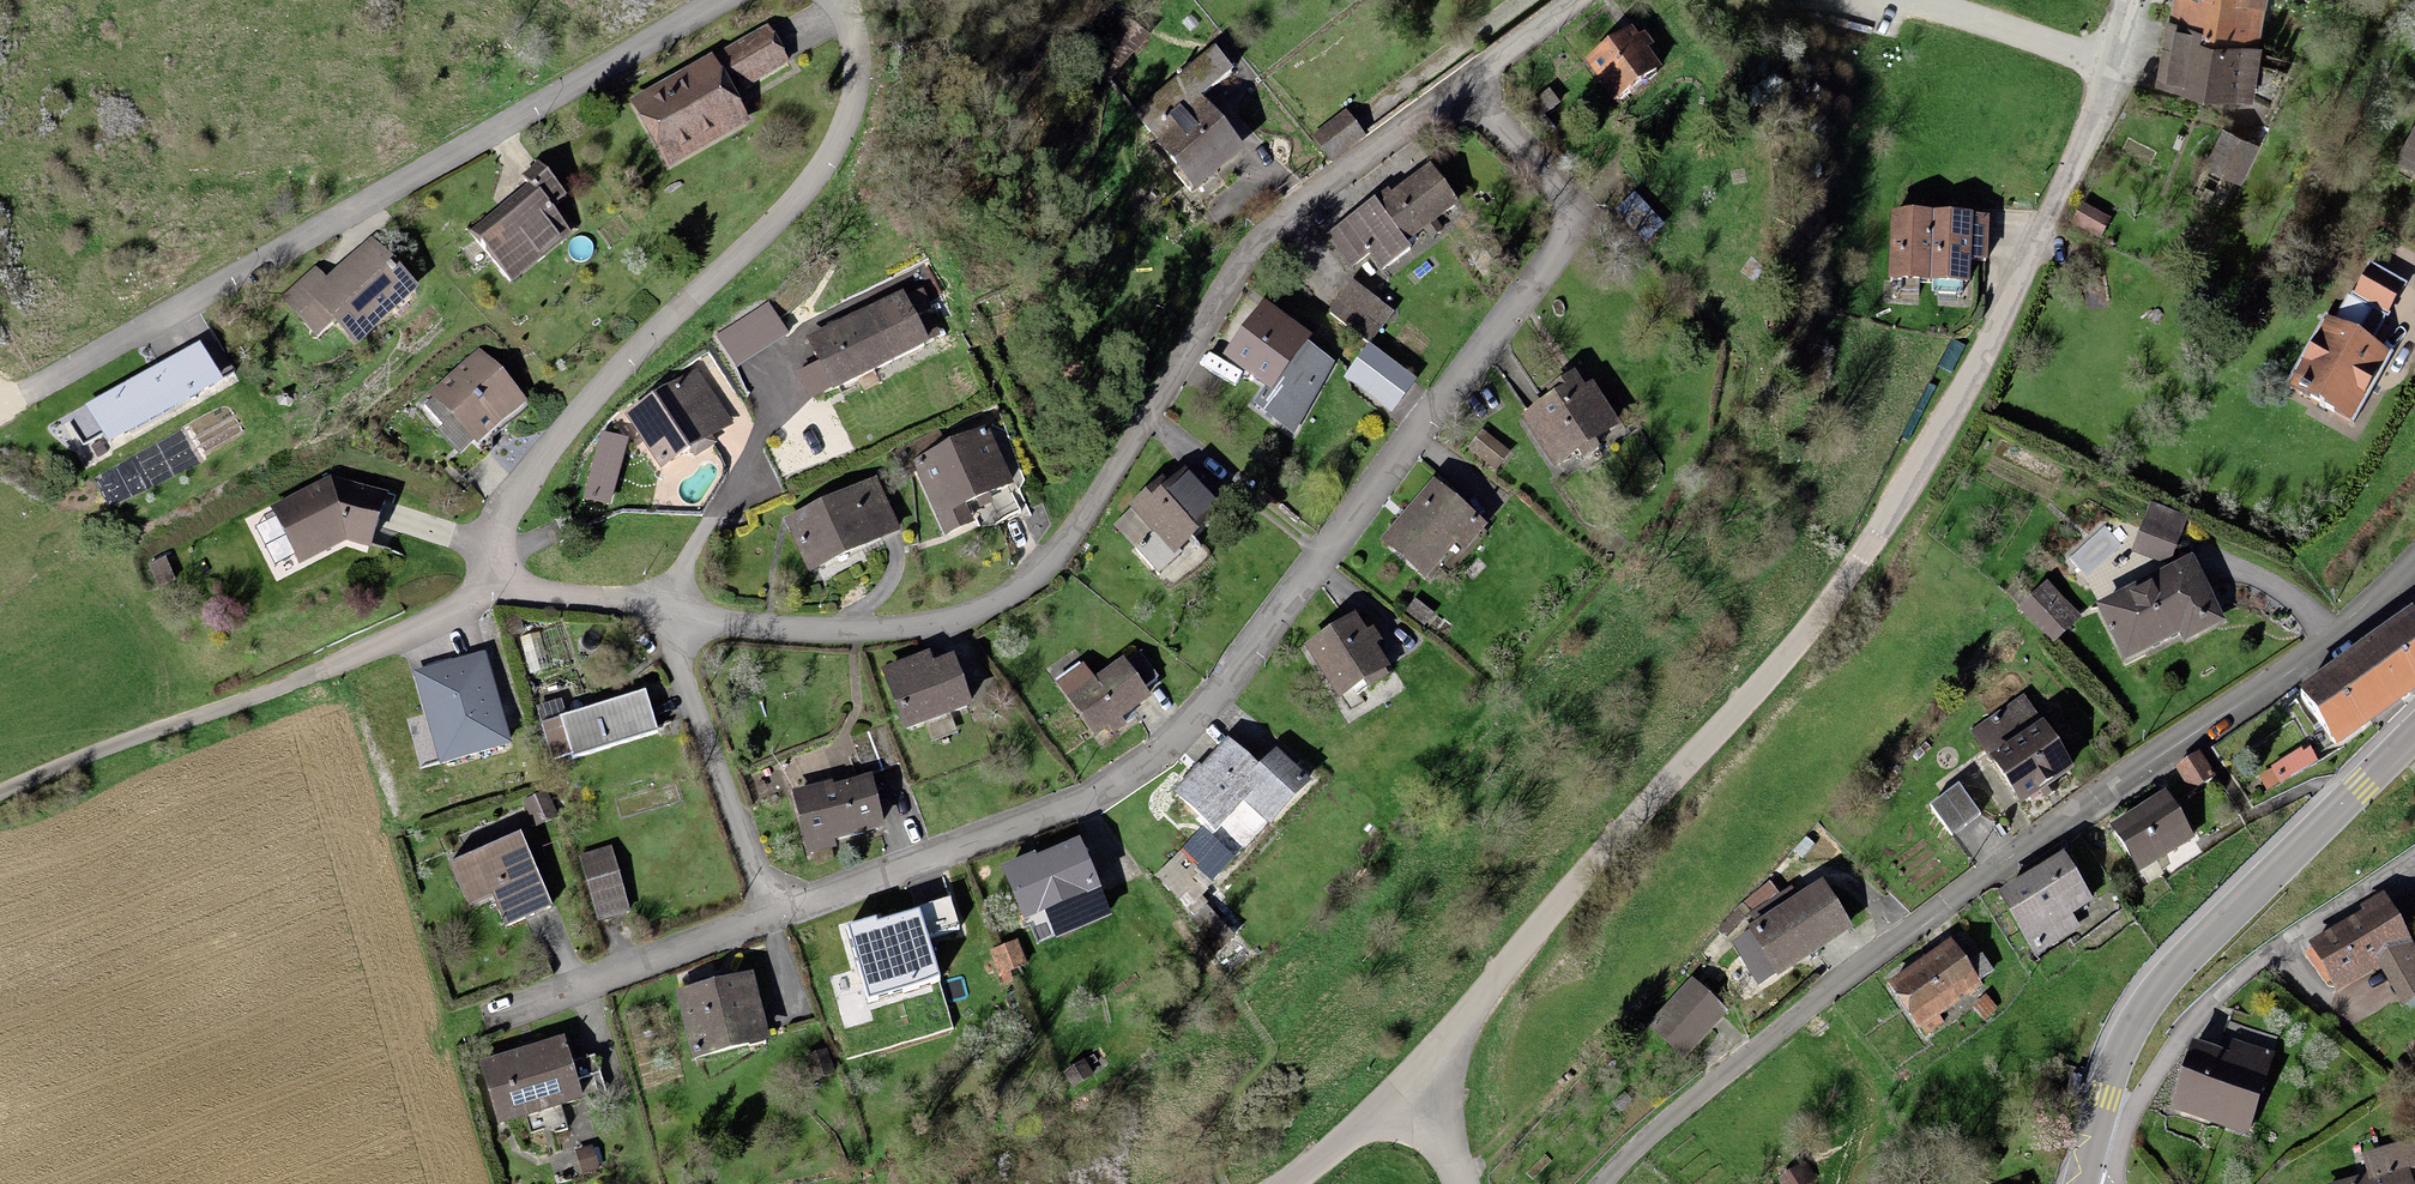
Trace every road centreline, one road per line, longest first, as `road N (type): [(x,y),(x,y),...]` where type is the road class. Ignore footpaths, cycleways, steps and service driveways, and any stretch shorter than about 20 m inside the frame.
road 1 (residential): [(1414,1082),(1610,846),(1794,652),(1889,524),(1985,359),(2084,141),(2131,0)]
road 2 (residential): [(1467,93),(1570,205),(1567,245),(1212,706),(1155,764),(1081,807),(768,923)]
road 3 (residential): [(1467,93),(1279,220),(1246,252),(1073,534),(1050,569),(1012,600),(900,633),(671,621)]
road 4 (residential): [(2414,571),(2342,642),(1872,960),(1603,1183)]
road 5 (residential): [(671,621),(499,590),(492,546),(531,465),(643,346),(807,194),(834,155),(853,107),(860,61),(835,0)]
road 6 (residential): [(717,0),(2,403)]
road 7 (tertiary): [(2414,734),(2158,989),(2127,1037),(2099,1119)]
road 8 (residential): [(2099,1119),(2130,1109),(2237,980),(2414,859)]
road 9 (residential): [(671,621),(768,923)]
road 10 (residential): [(768,923),(485,1017)]
road 11 (unclassified): [(1293,1183),(1414,1082)]
road 12 (residential): [(1586,0),(1467,93)]

